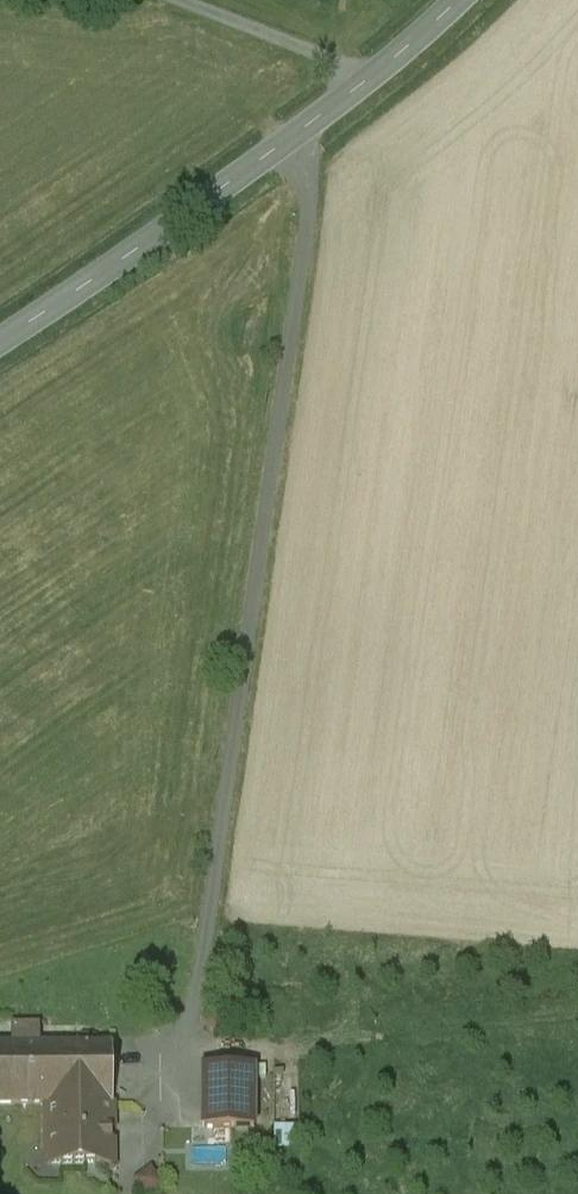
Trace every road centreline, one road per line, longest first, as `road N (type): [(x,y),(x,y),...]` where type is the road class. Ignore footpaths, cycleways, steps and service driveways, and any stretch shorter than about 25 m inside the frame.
road 1 (track): [(292,138),(309,220),(199,1007)]
road 2 (tertiary): [(459,0),(292,138),(0,342)]

